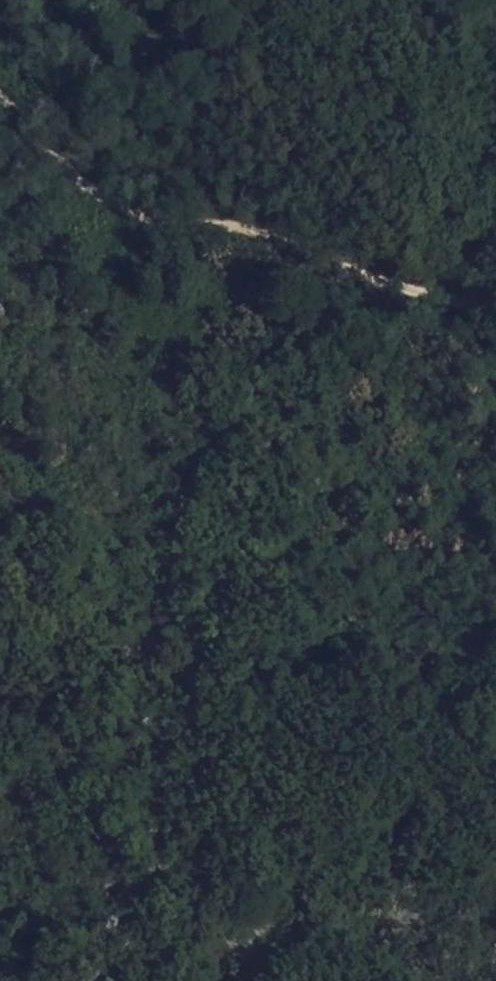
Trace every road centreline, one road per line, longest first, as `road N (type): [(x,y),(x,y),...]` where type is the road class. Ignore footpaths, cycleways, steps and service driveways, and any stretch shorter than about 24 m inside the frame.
road 1 (track): [(495,315),(439,308),(245,227),(154,224),(101,207),(0,96)]

